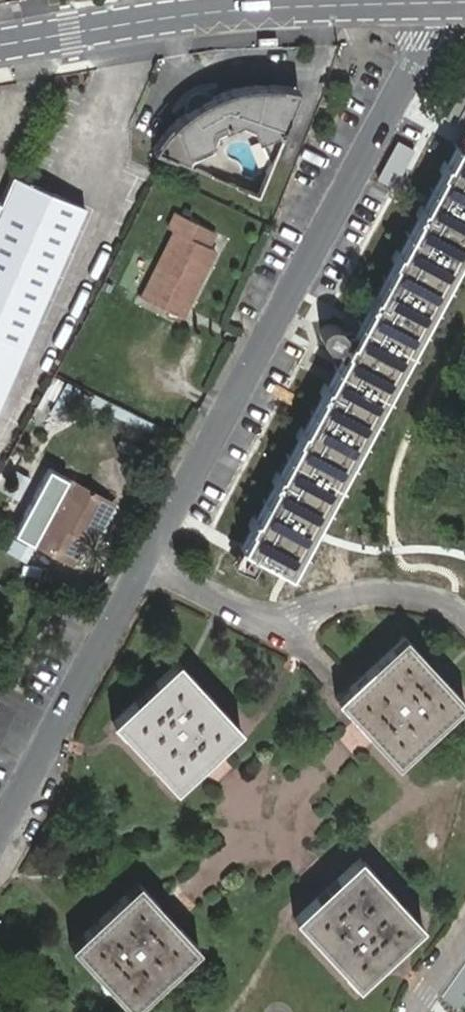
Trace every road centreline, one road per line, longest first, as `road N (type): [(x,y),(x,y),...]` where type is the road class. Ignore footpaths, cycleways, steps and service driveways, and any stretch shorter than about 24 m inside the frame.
road 1 (residential): [(451,1),(149,559)]
road 2 (tertiary): [(451,1),(194,15),(0,47)]
road 3 (residential): [(464,615),(452,605),(399,596),(271,616),(149,559)]
road 4 (residential): [(149,559),(0,839)]

